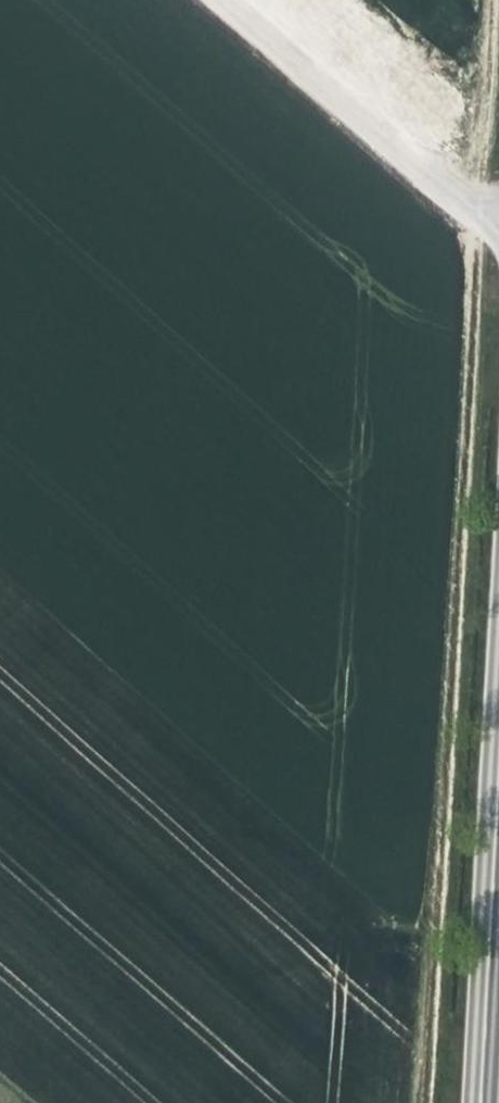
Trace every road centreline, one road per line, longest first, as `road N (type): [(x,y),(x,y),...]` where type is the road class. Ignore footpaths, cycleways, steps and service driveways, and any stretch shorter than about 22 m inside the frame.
road 1 (track): [(421,1102),(485,0)]
road 2 (track): [(498,252),(221,0)]
road 3 (secondary): [(479,1102),(498,745)]

